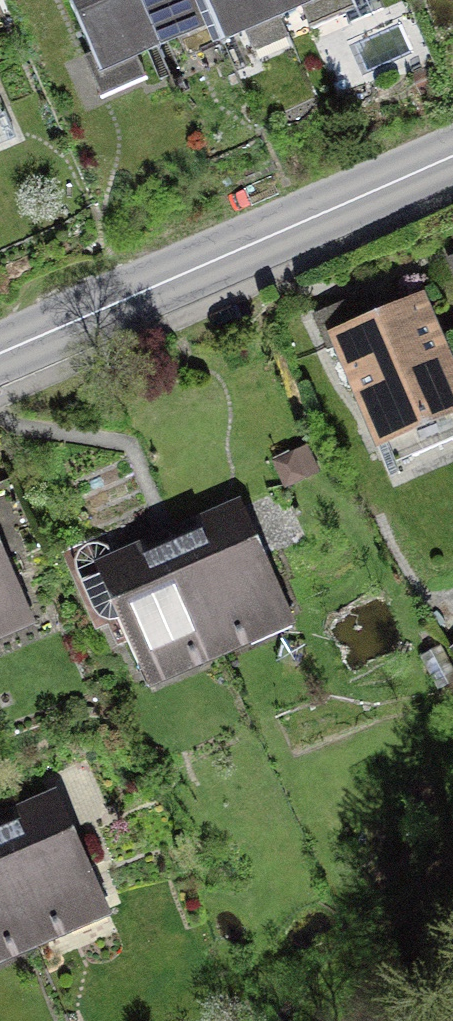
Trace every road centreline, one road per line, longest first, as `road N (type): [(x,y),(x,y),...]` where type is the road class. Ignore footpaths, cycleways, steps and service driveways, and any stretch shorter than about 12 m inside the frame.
road 1 (secondary): [(0,354),(452,154)]

